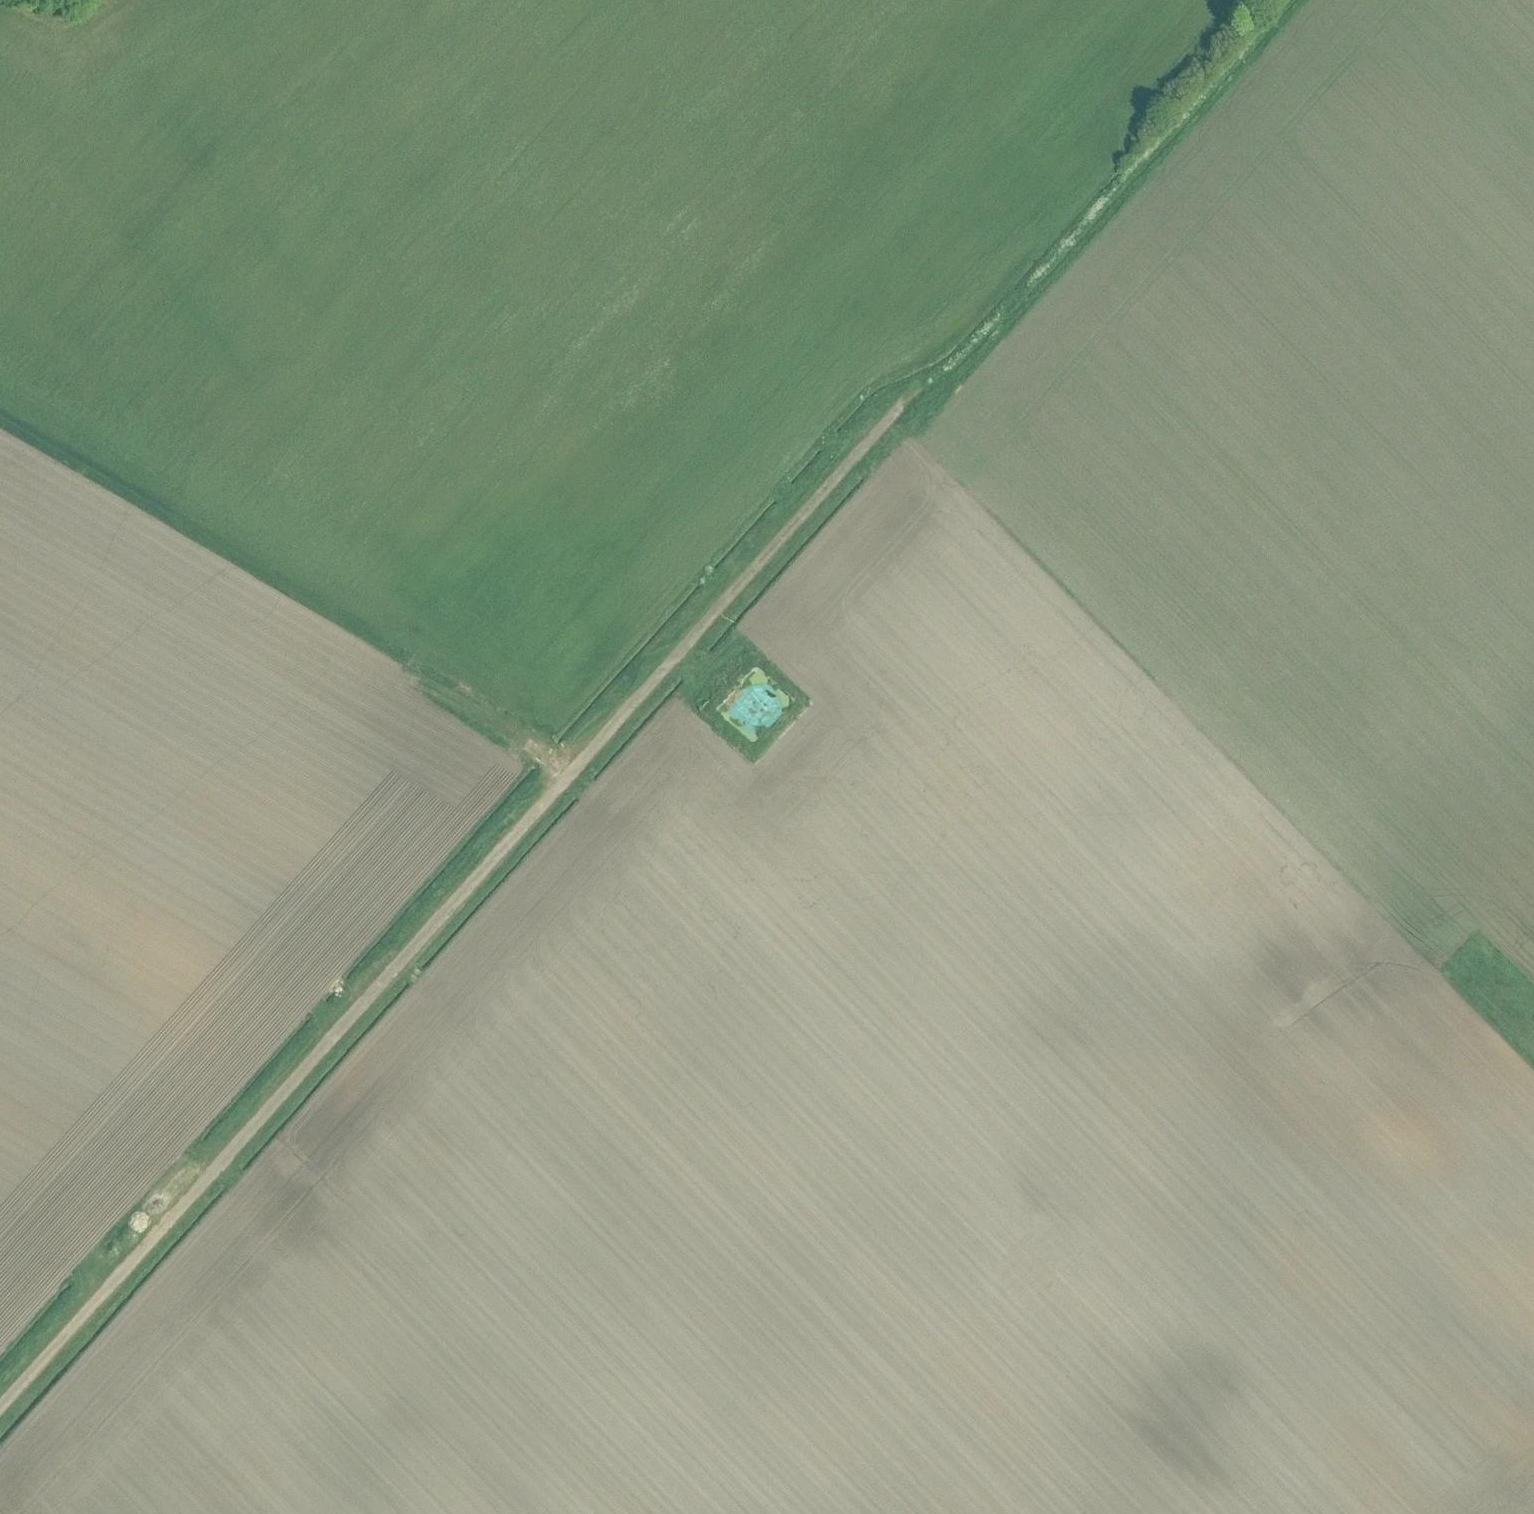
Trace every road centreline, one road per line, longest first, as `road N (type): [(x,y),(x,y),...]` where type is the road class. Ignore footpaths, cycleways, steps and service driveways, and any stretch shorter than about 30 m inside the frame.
road 1 (unclassified): [(0,1410),(917,394)]

